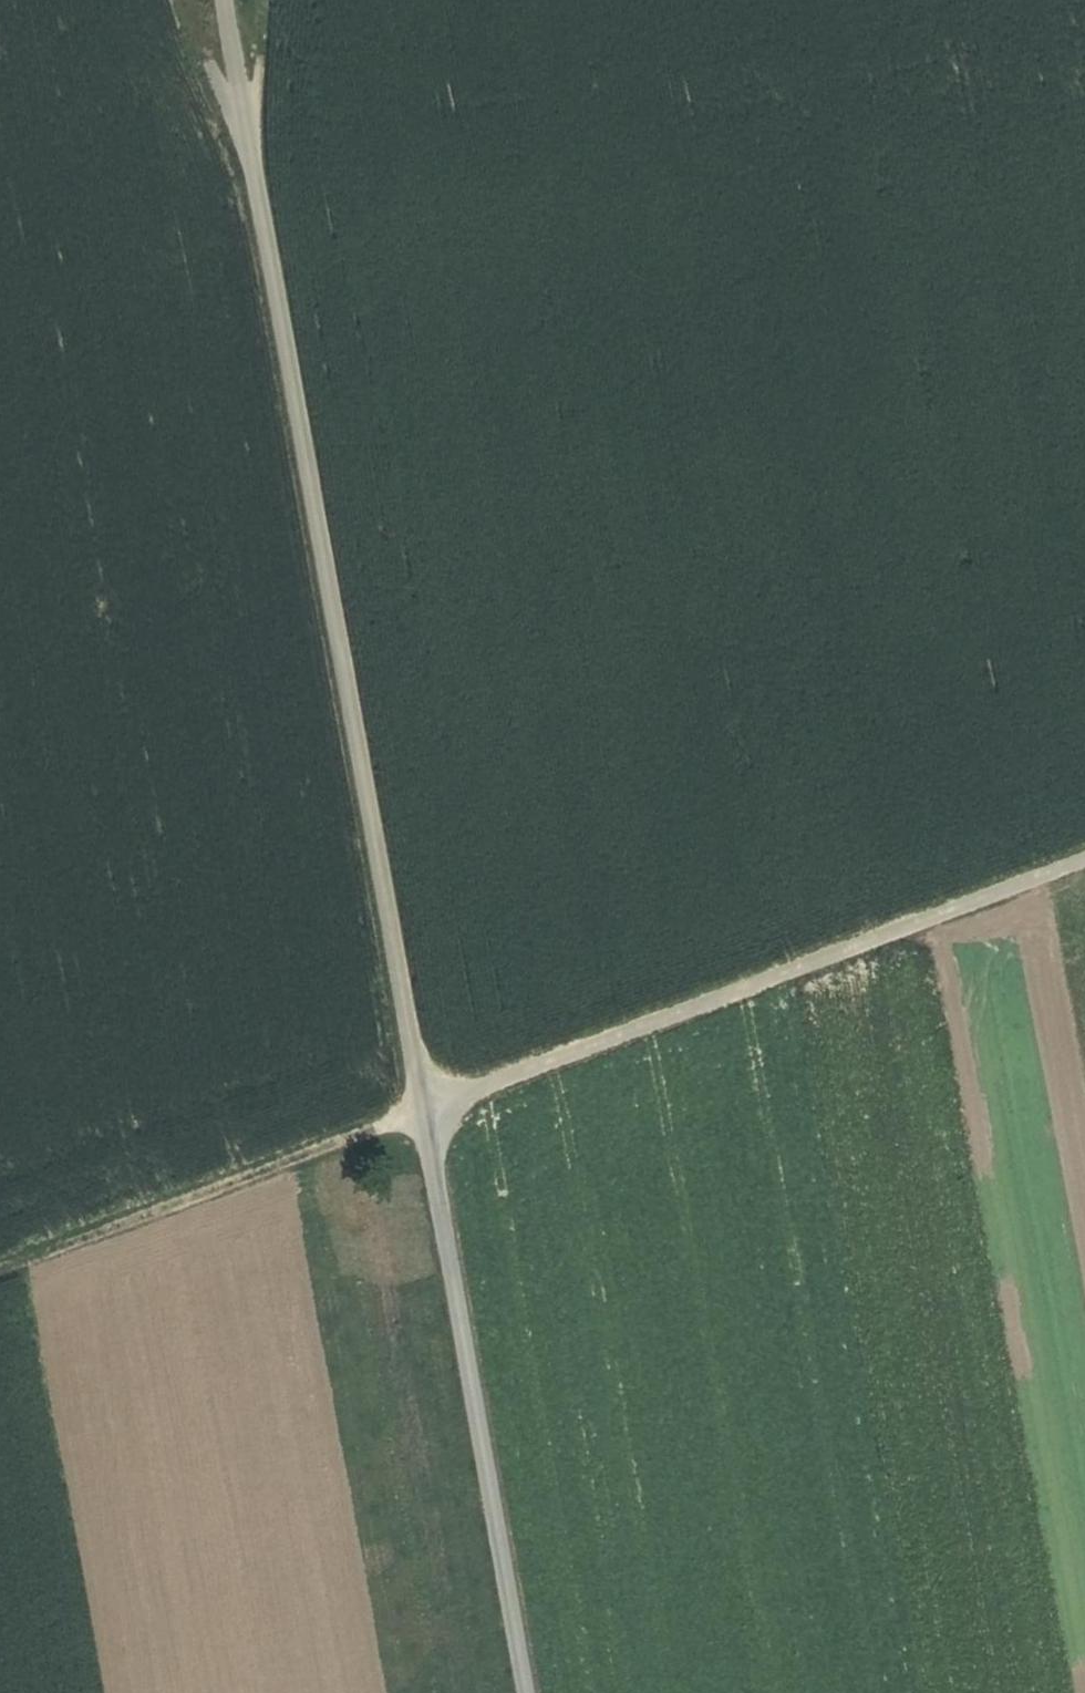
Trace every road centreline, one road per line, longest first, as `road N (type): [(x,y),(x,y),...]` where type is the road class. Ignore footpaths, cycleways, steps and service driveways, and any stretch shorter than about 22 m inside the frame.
road 1 (track): [(529,1692),(231,0)]
road 2 (track): [(426,1110),(1084,861)]
road 3 (track): [(254,120),(263,0)]

